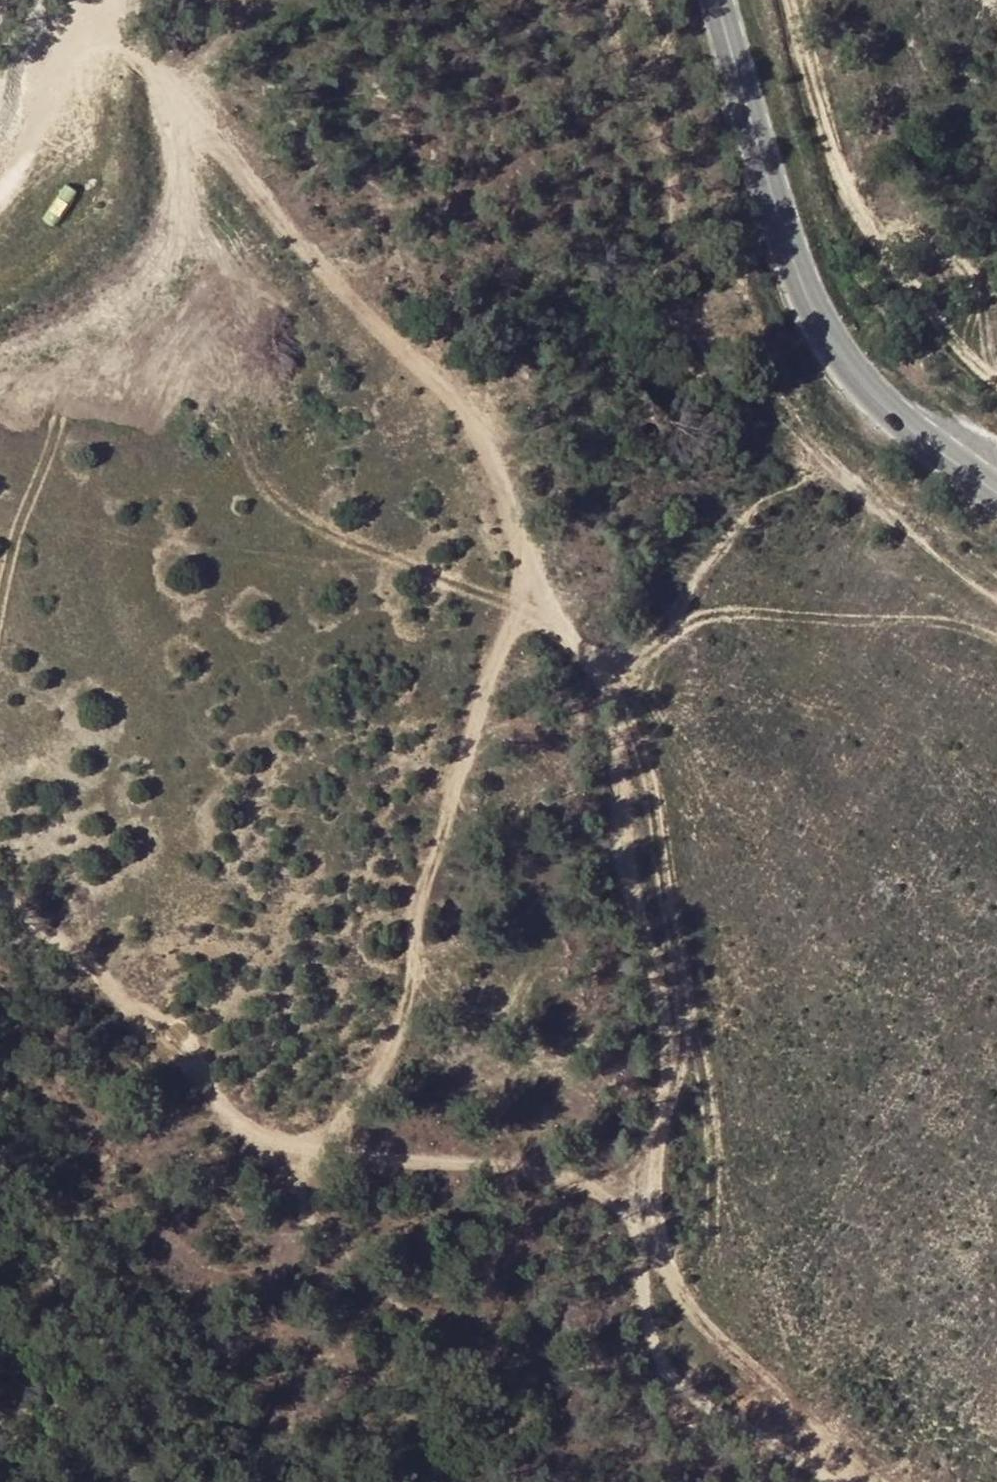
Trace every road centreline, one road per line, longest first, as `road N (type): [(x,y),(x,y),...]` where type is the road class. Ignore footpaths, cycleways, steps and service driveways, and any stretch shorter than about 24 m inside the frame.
road 1 (track): [(78,1),(180,98),(314,253),(459,404),(496,456),(520,529),(526,581),(517,642),(435,856),(390,1054),(349,1120),(320,1142),(287,1143),(254,1129),(214,1093),(172,1019),(104,984),(0,889)]
road 2 (track): [(526,581),(581,652),(614,733),(631,875),(669,1062),(660,1240),(678,1296),(868,1481)]
road 3 (primary): [(718,0),(791,256),(825,329),(876,393),(996,493)]
road 4 (track): [(787,0),(833,164),(873,236),(888,263),(996,377)]
road 5 (track): [(320,1142),(659,1195)]
road 6 (track): [(0,196),(79,0)]
road 7 (track): [(964,347),(981,290),(966,267),(934,244),(873,236)]

